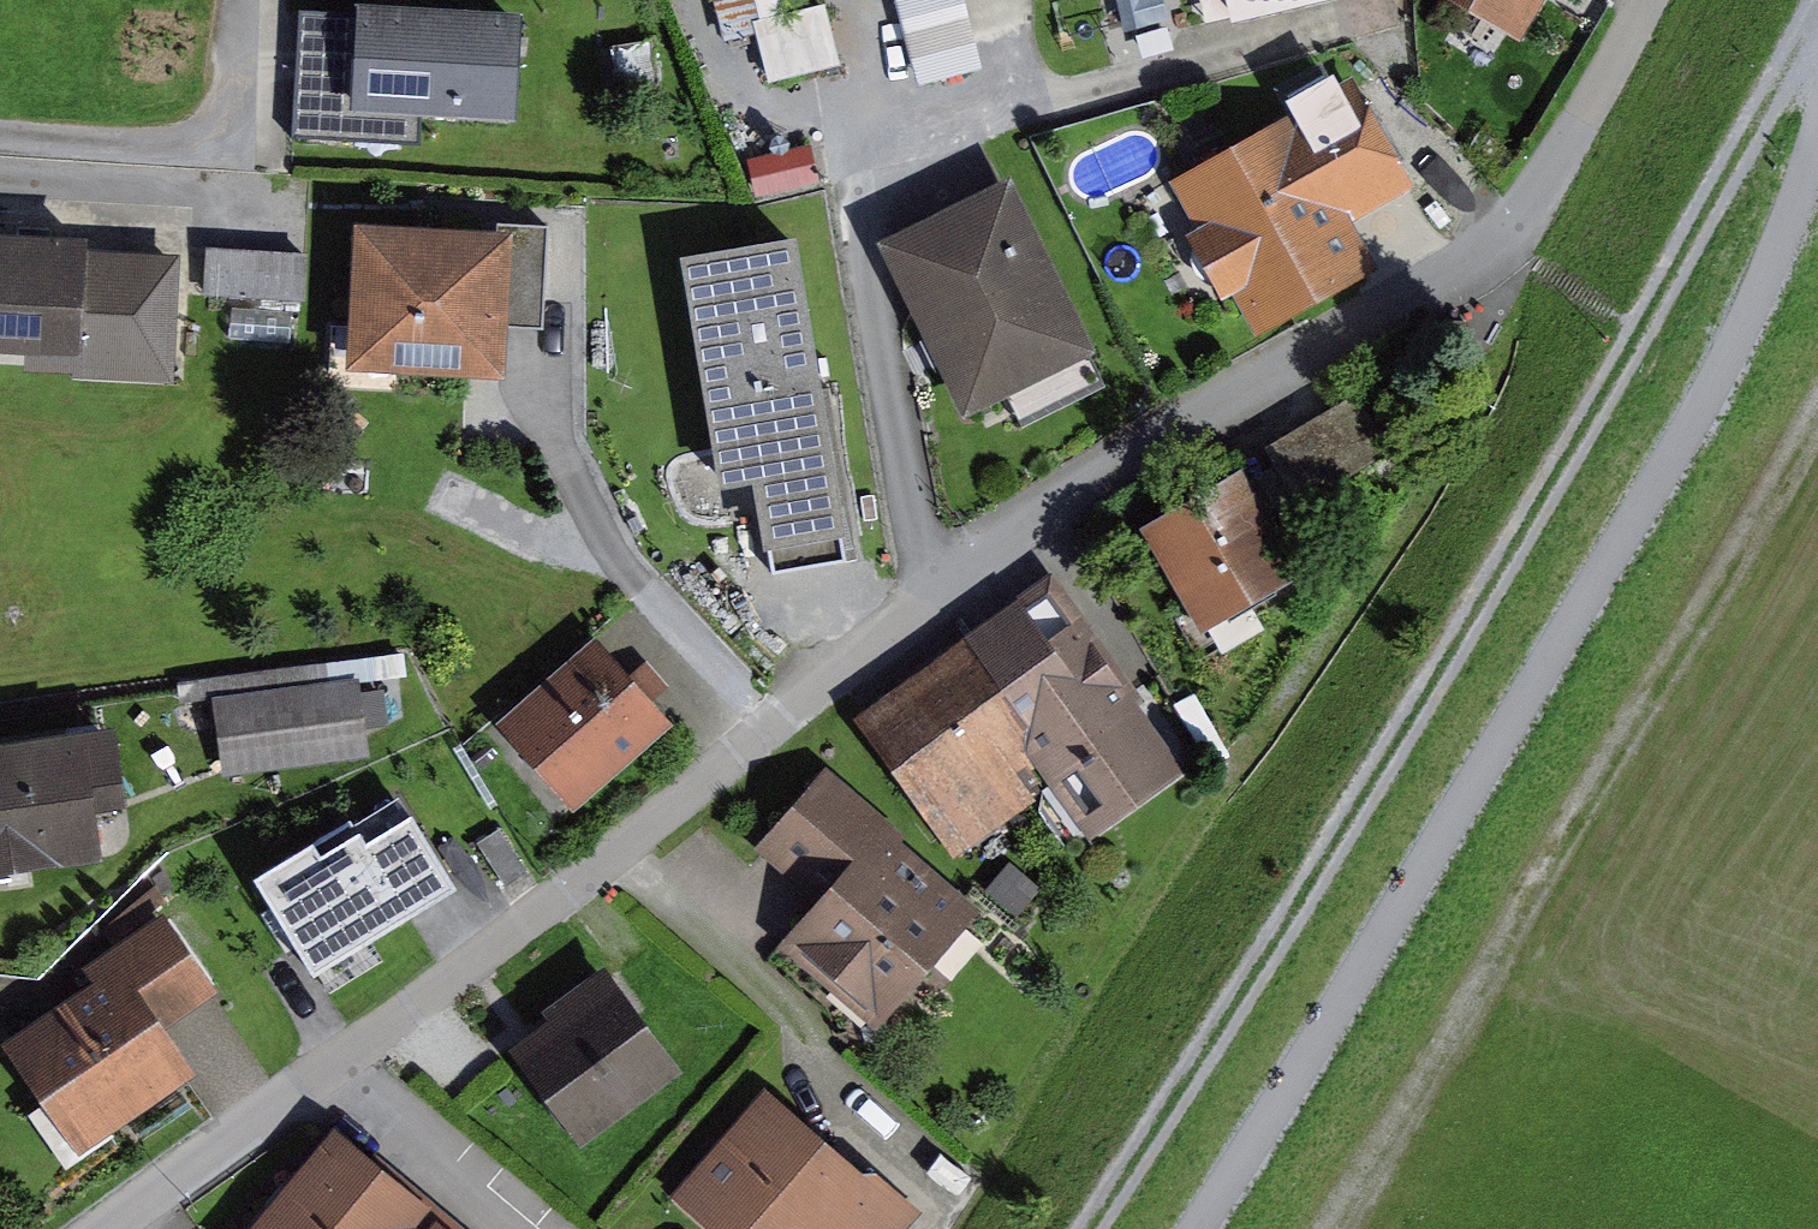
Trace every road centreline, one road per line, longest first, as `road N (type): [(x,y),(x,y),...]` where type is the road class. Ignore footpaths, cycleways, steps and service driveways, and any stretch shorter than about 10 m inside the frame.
road 1 (residential): [(119,1228),(346,1067),(1051,508),(1324,347),(1488,263),(1541,213),(1655,0)]
road 2 (track): [(1098,1228),(1333,871),(1817,49)]
road 3 (track): [(1199,1228),(1736,358),(1817,176)]
road 4 (track): [(1817,440),(1350,1228)]

